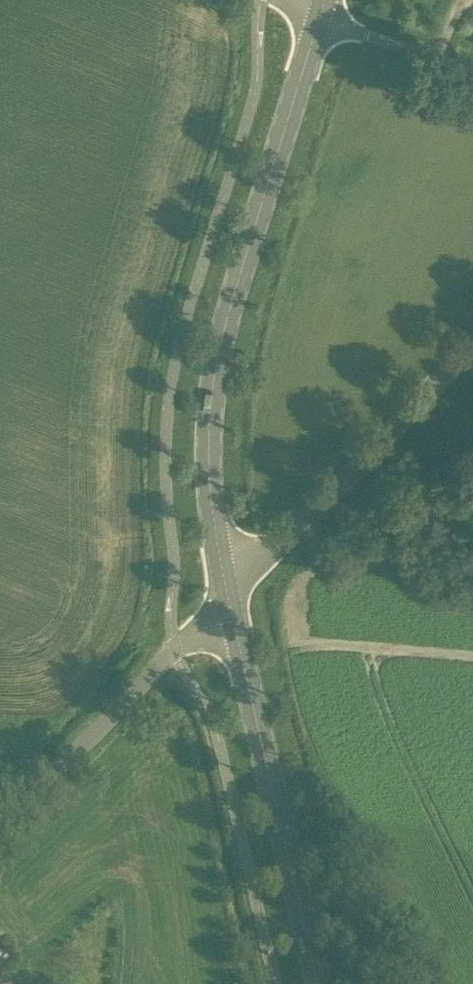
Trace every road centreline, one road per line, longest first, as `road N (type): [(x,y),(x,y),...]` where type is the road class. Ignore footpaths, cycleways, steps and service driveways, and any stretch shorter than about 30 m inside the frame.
road 1 (secondary): [(228,595),(211,468),(223,322),(320,13)]
road 2 (secondary): [(320,983),(228,595)]
road 3 (unclassified): [(228,595),(472,350)]
road 4 (unclassified): [(0,817),(228,595)]
road 5 (unclassified): [(472,73),(320,13)]

